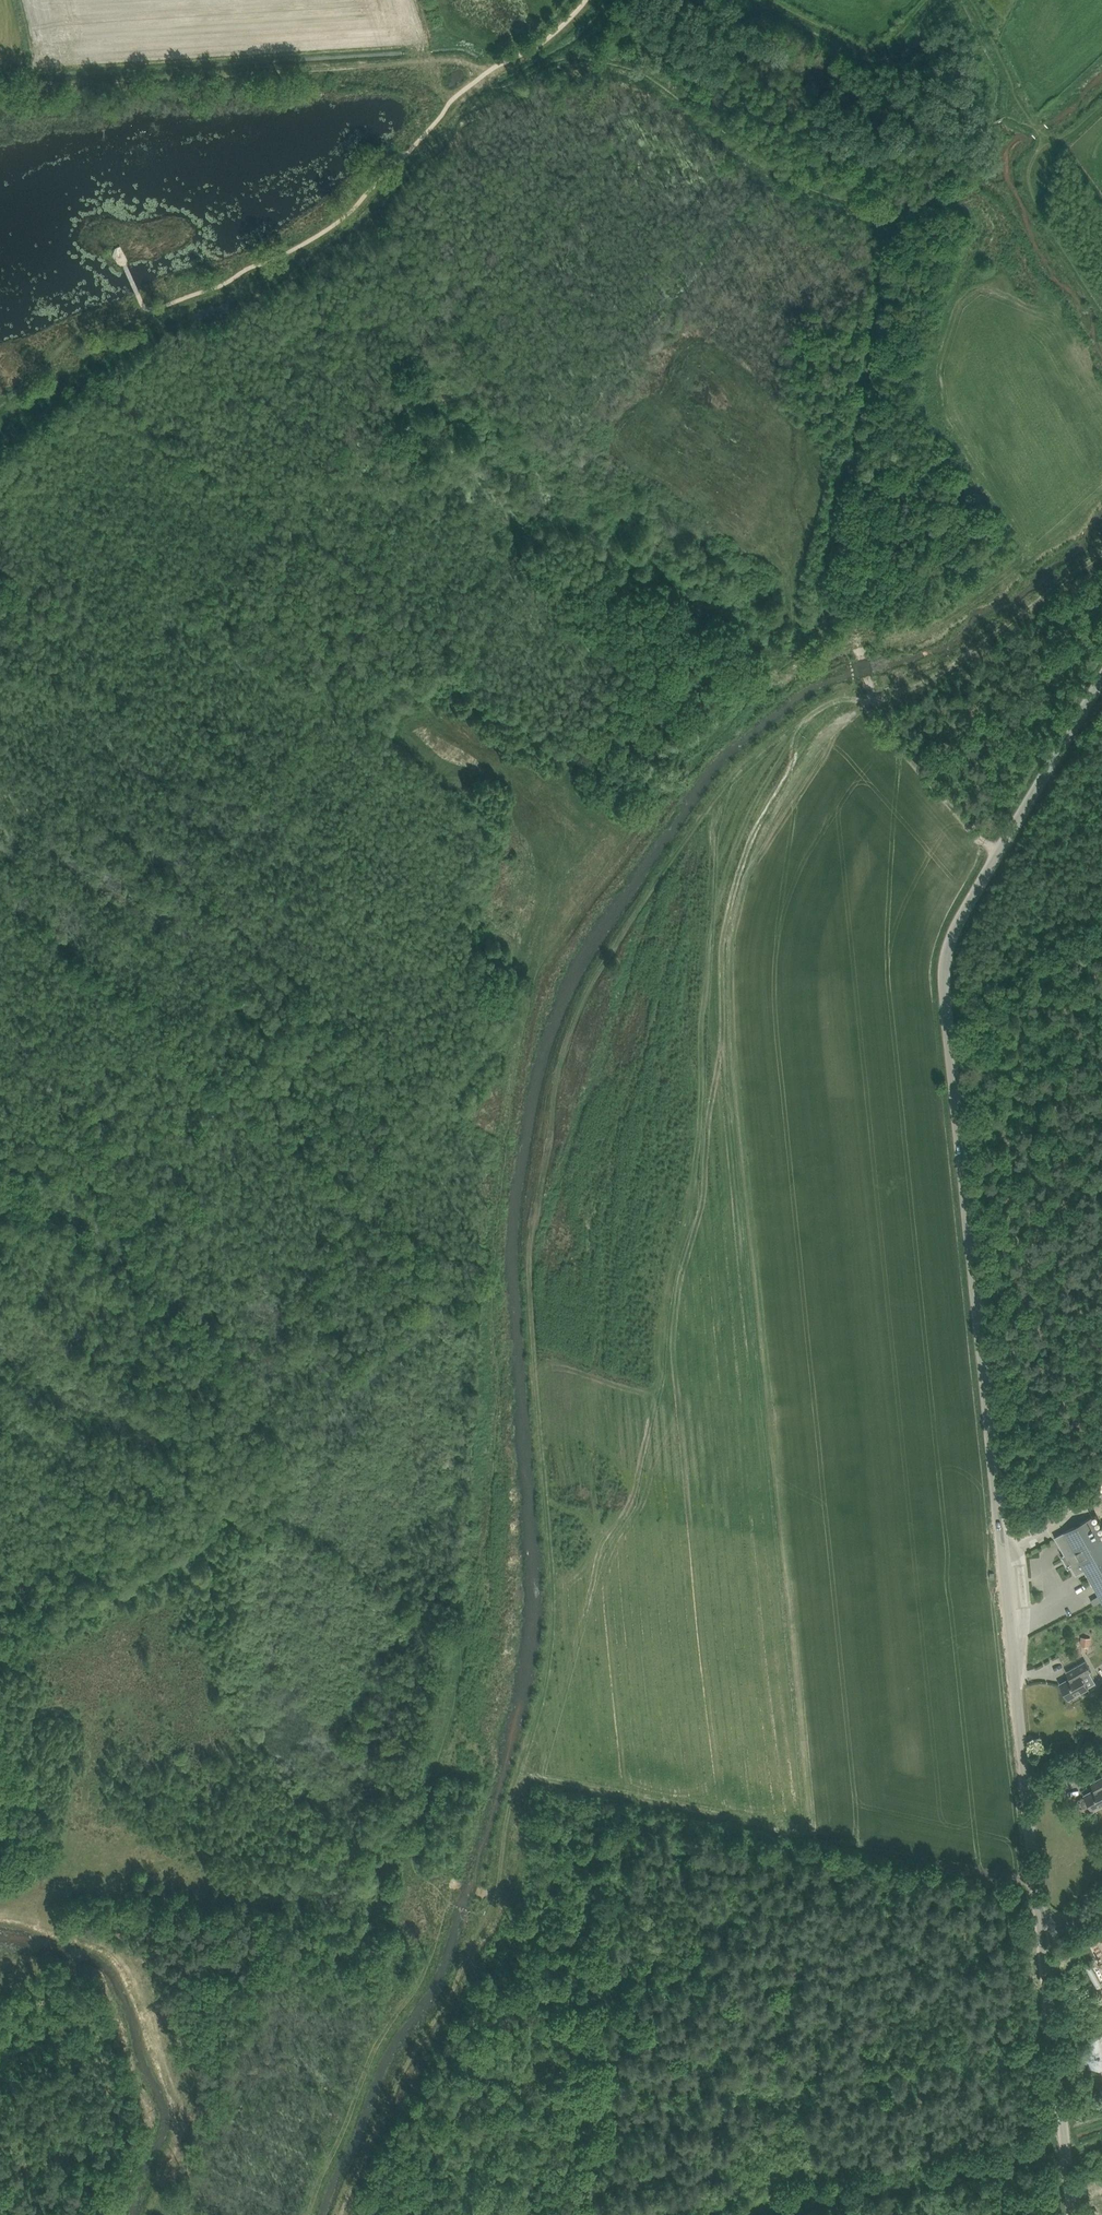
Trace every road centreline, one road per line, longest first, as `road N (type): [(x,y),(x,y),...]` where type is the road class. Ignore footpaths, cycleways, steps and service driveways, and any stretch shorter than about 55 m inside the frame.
road 1 (unclassified): [(1074,2214),(947,968),(966,908),(1101,681)]

